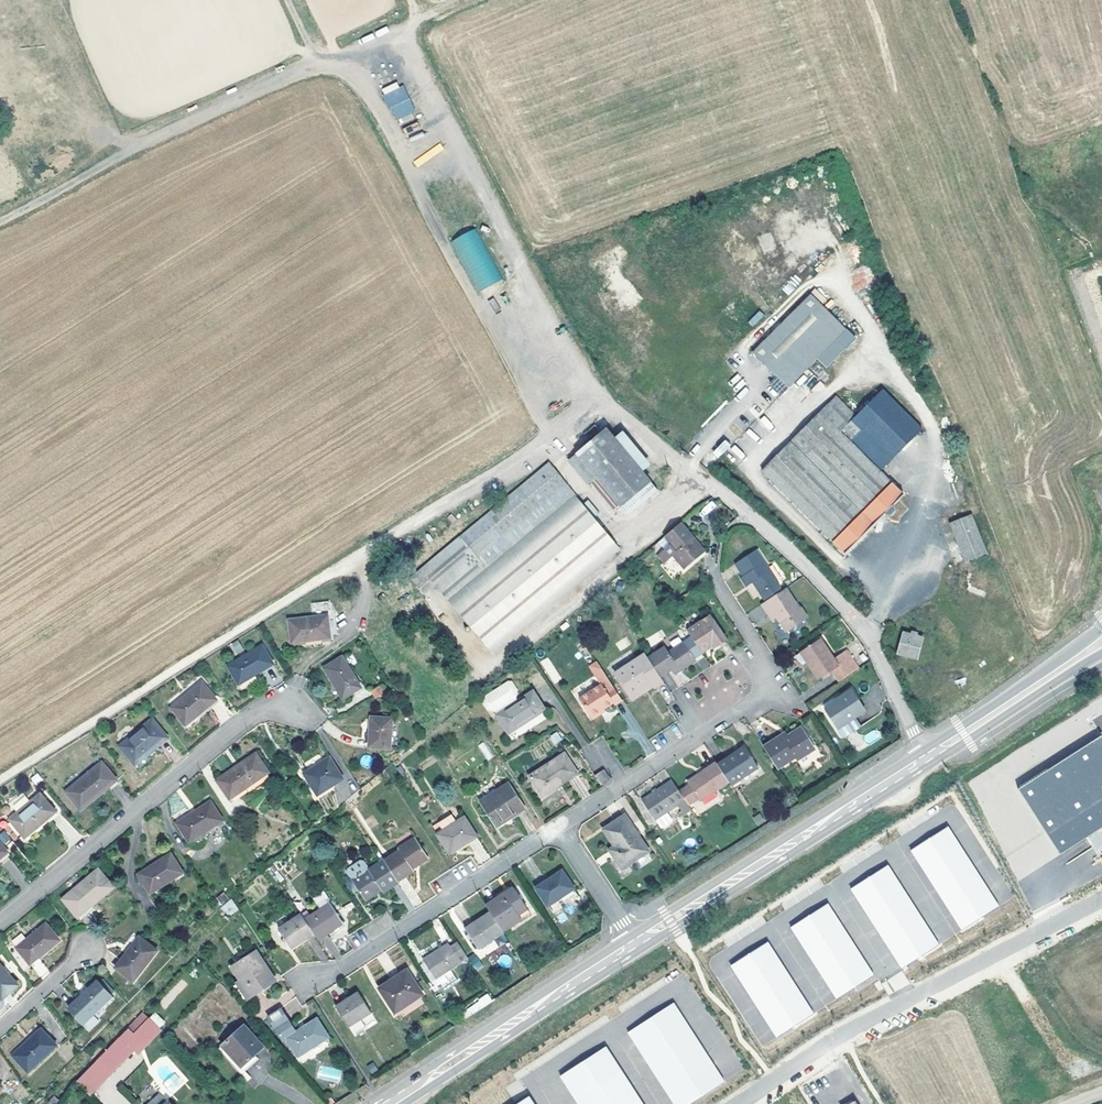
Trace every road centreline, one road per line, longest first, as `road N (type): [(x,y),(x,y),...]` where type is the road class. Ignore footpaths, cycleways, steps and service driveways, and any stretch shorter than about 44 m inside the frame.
road 1 (track): [(0,222),(129,152),(401,28),(601,397),(0,779)]
road 2 (unclassified): [(927,758),(872,642),(831,591),(752,515),(601,397)]
road 3 (residential): [(1101,900),(842,1034),(738,1103)]
road 4 (residential): [(559,828),(761,690),(759,649),(711,568)]
road 5 (residential): [(0,923),(258,711),(288,708)]
road 6 (primary): [(927,758),(635,943)]
road 7 (residential): [(308,982),(341,969),(559,828)]
road 8 (primary): [(635,943),(391,1103)]
road 9 (primary): [(1101,628),(936,741),(927,758)]
road 10 (primary): [(927,758),(946,755),(1101,654)]
road 11 (residential): [(635,943),(559,828)]

